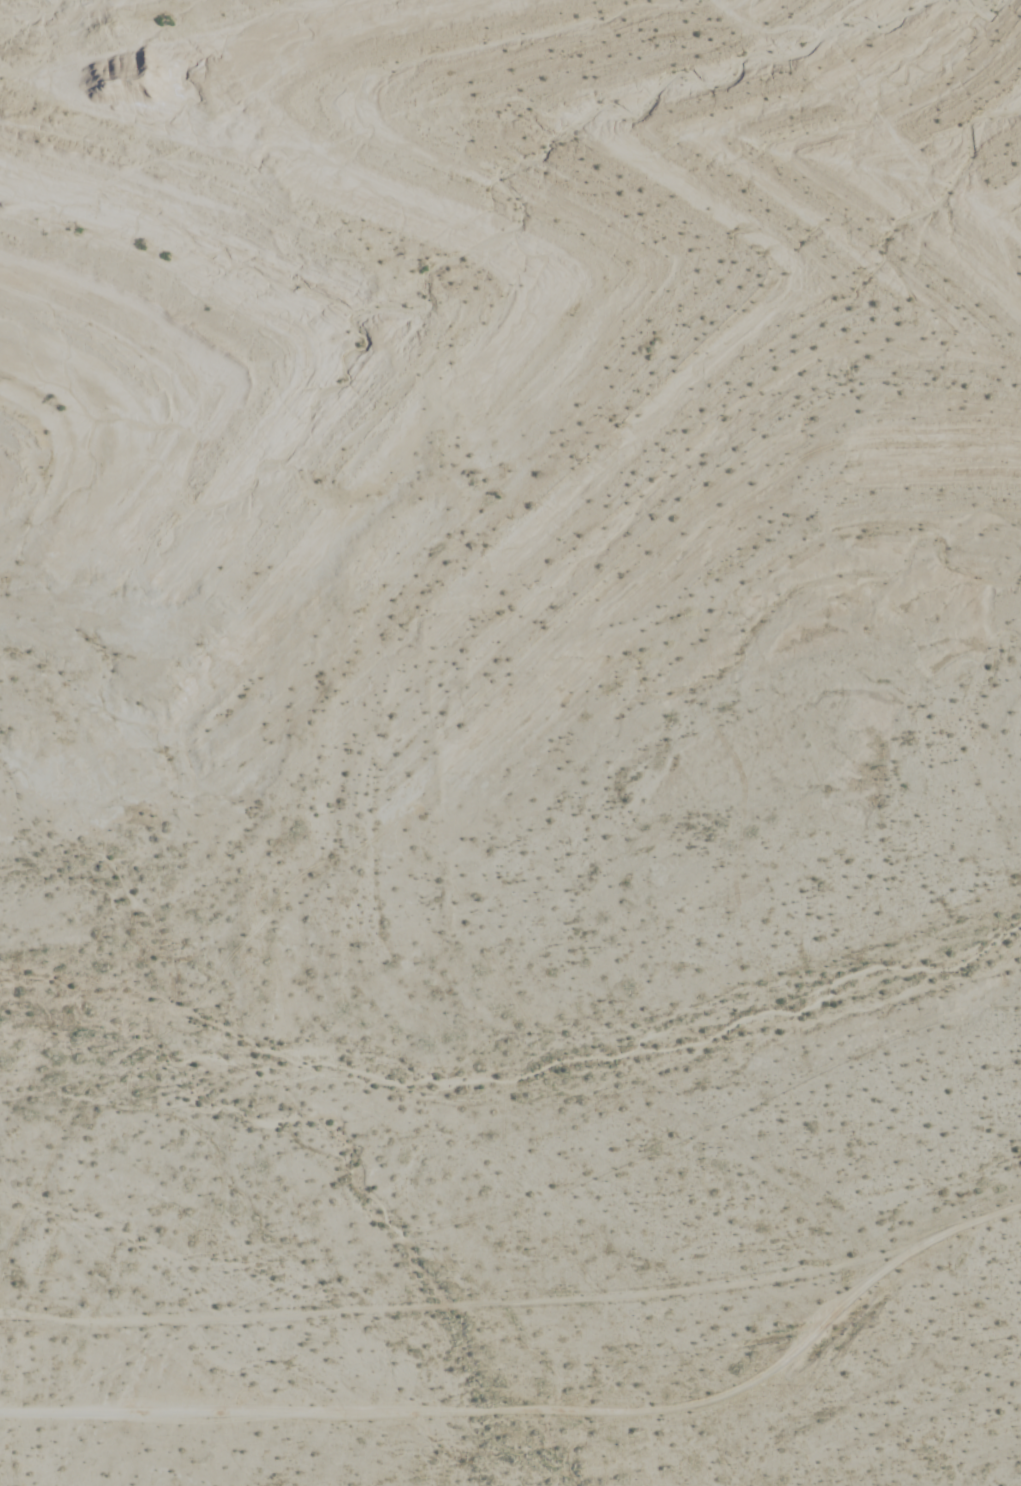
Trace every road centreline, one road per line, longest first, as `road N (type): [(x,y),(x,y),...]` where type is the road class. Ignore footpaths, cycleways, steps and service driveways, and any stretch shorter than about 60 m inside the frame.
road 1 (track): [(1020,1207),(902,1253),(770,1371),(714,1396),(646,1408),(357,1414),(0,1408)]

